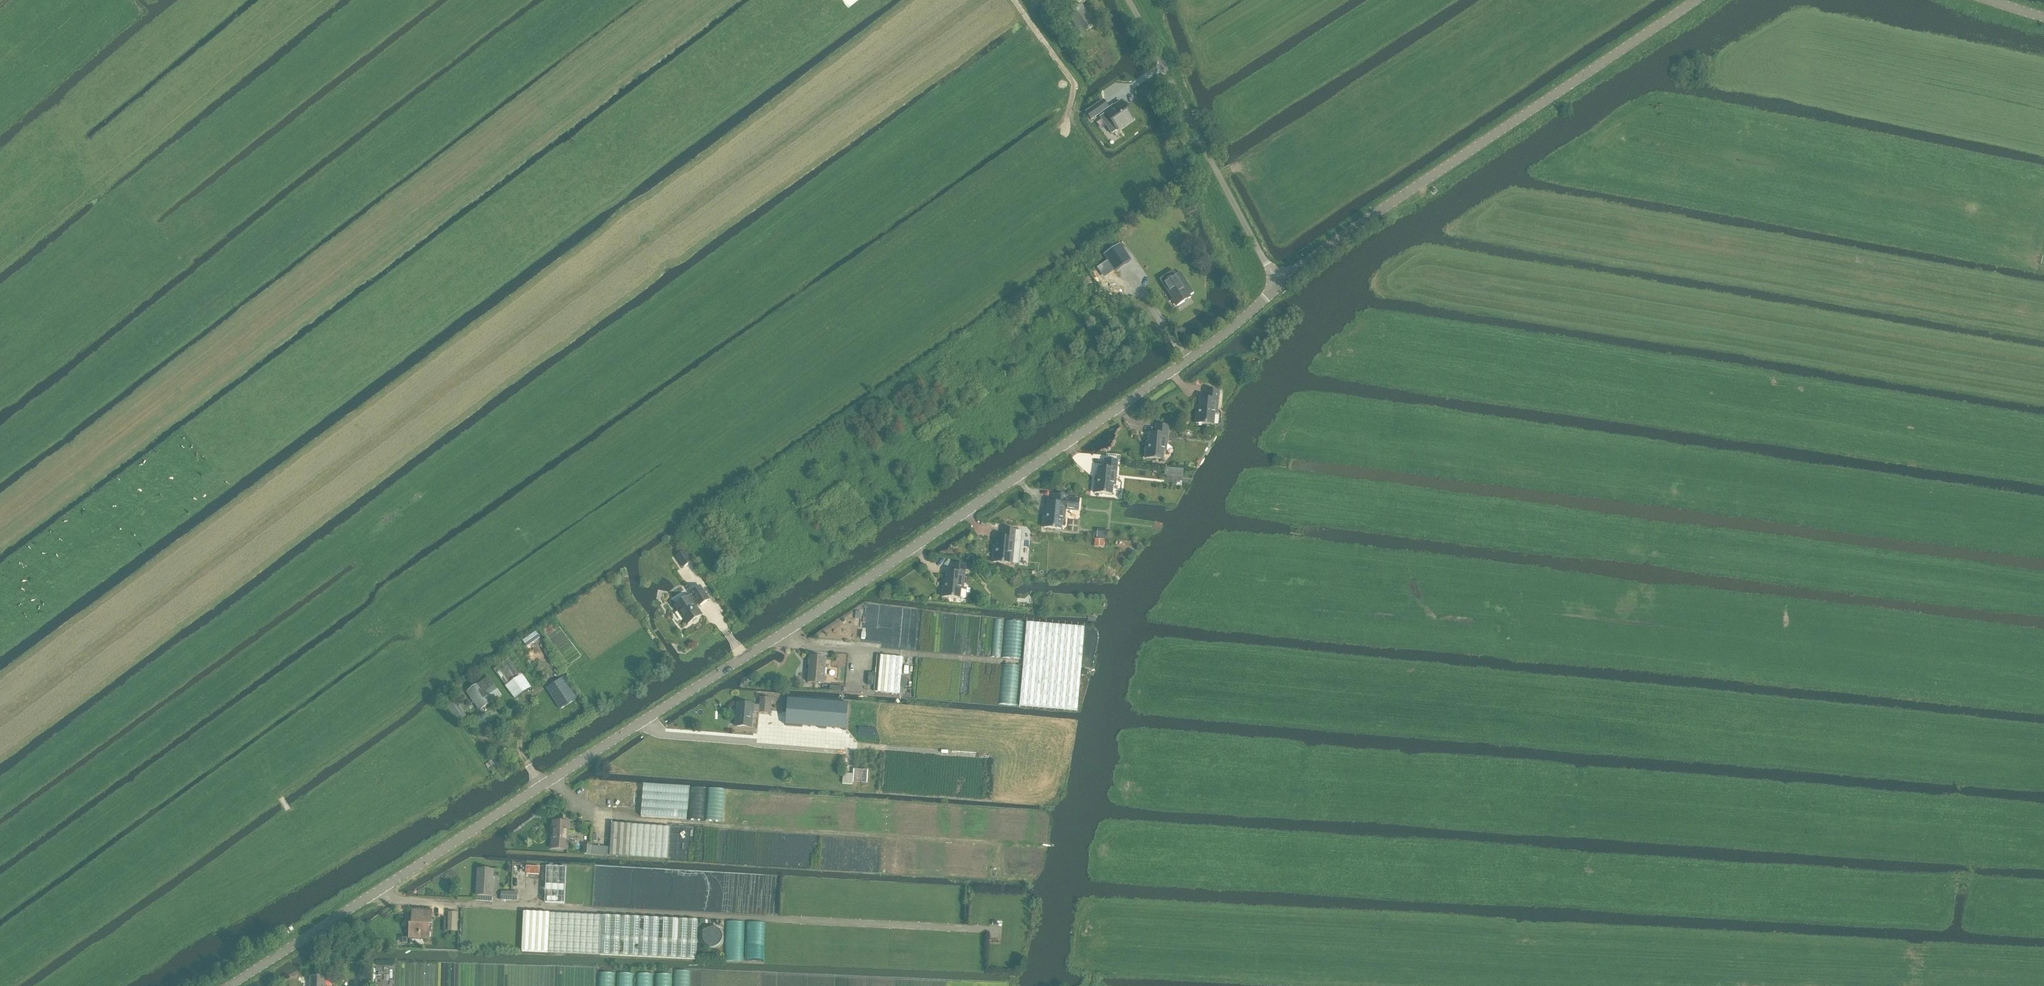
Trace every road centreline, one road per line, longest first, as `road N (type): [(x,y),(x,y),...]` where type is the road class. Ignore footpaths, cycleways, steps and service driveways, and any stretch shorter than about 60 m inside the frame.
road 1 (tertiary): [(229,985),(945,525),(1216,341),(1280,285)]
road 2 (tertiary): [(1280,285),(1694,0)]
road 3 (unclassified): [(1280,285),(1128,0)]

